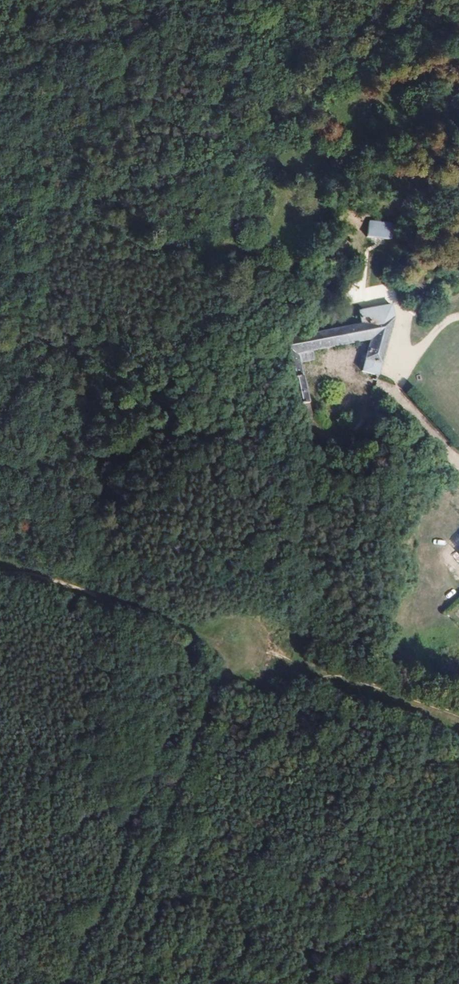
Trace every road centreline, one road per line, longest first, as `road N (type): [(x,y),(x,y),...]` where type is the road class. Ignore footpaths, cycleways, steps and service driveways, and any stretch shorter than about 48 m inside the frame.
road 1 (track): [(0,566),(225,644)]

